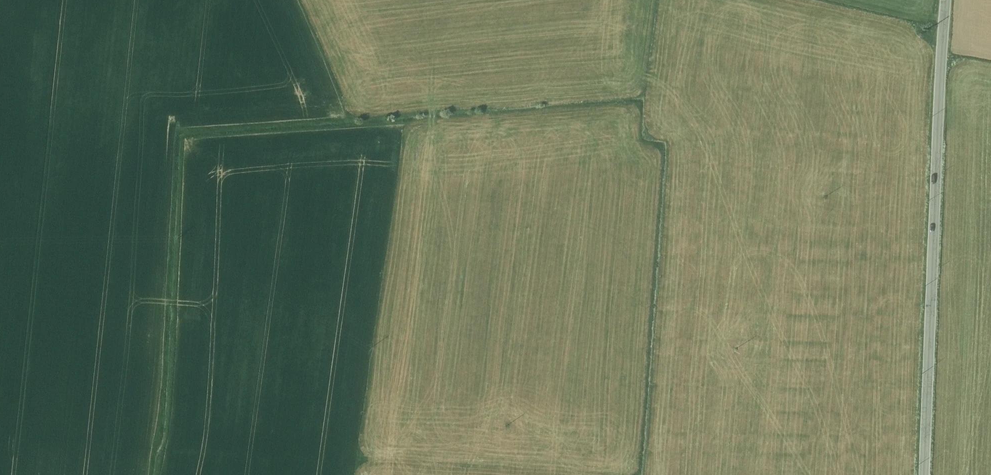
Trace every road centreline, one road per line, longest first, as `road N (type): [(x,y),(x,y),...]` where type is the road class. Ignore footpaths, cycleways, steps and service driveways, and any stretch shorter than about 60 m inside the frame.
road 1 (tertiary): [(946,0),(924,474)]

